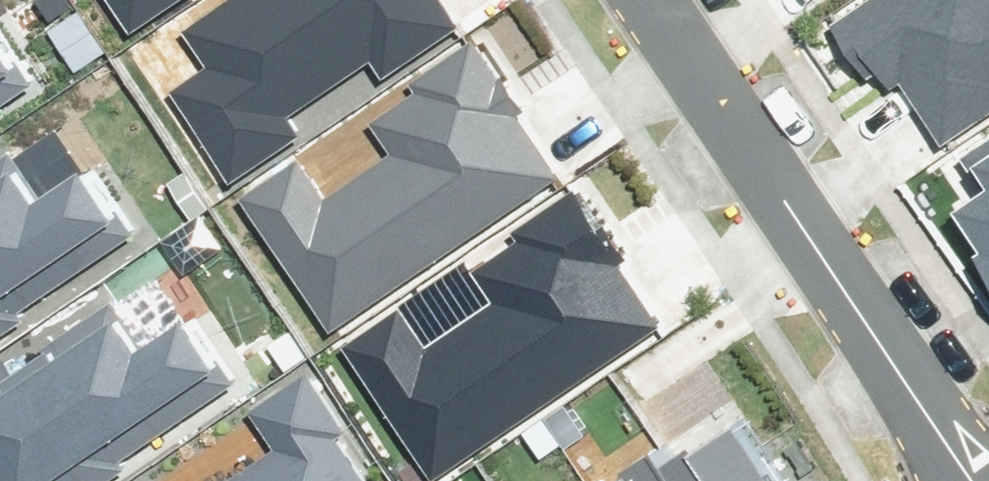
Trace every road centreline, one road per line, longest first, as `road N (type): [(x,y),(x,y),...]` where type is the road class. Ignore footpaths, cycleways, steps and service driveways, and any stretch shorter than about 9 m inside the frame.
road 1 (residential): [(988,480),(662,0)]

